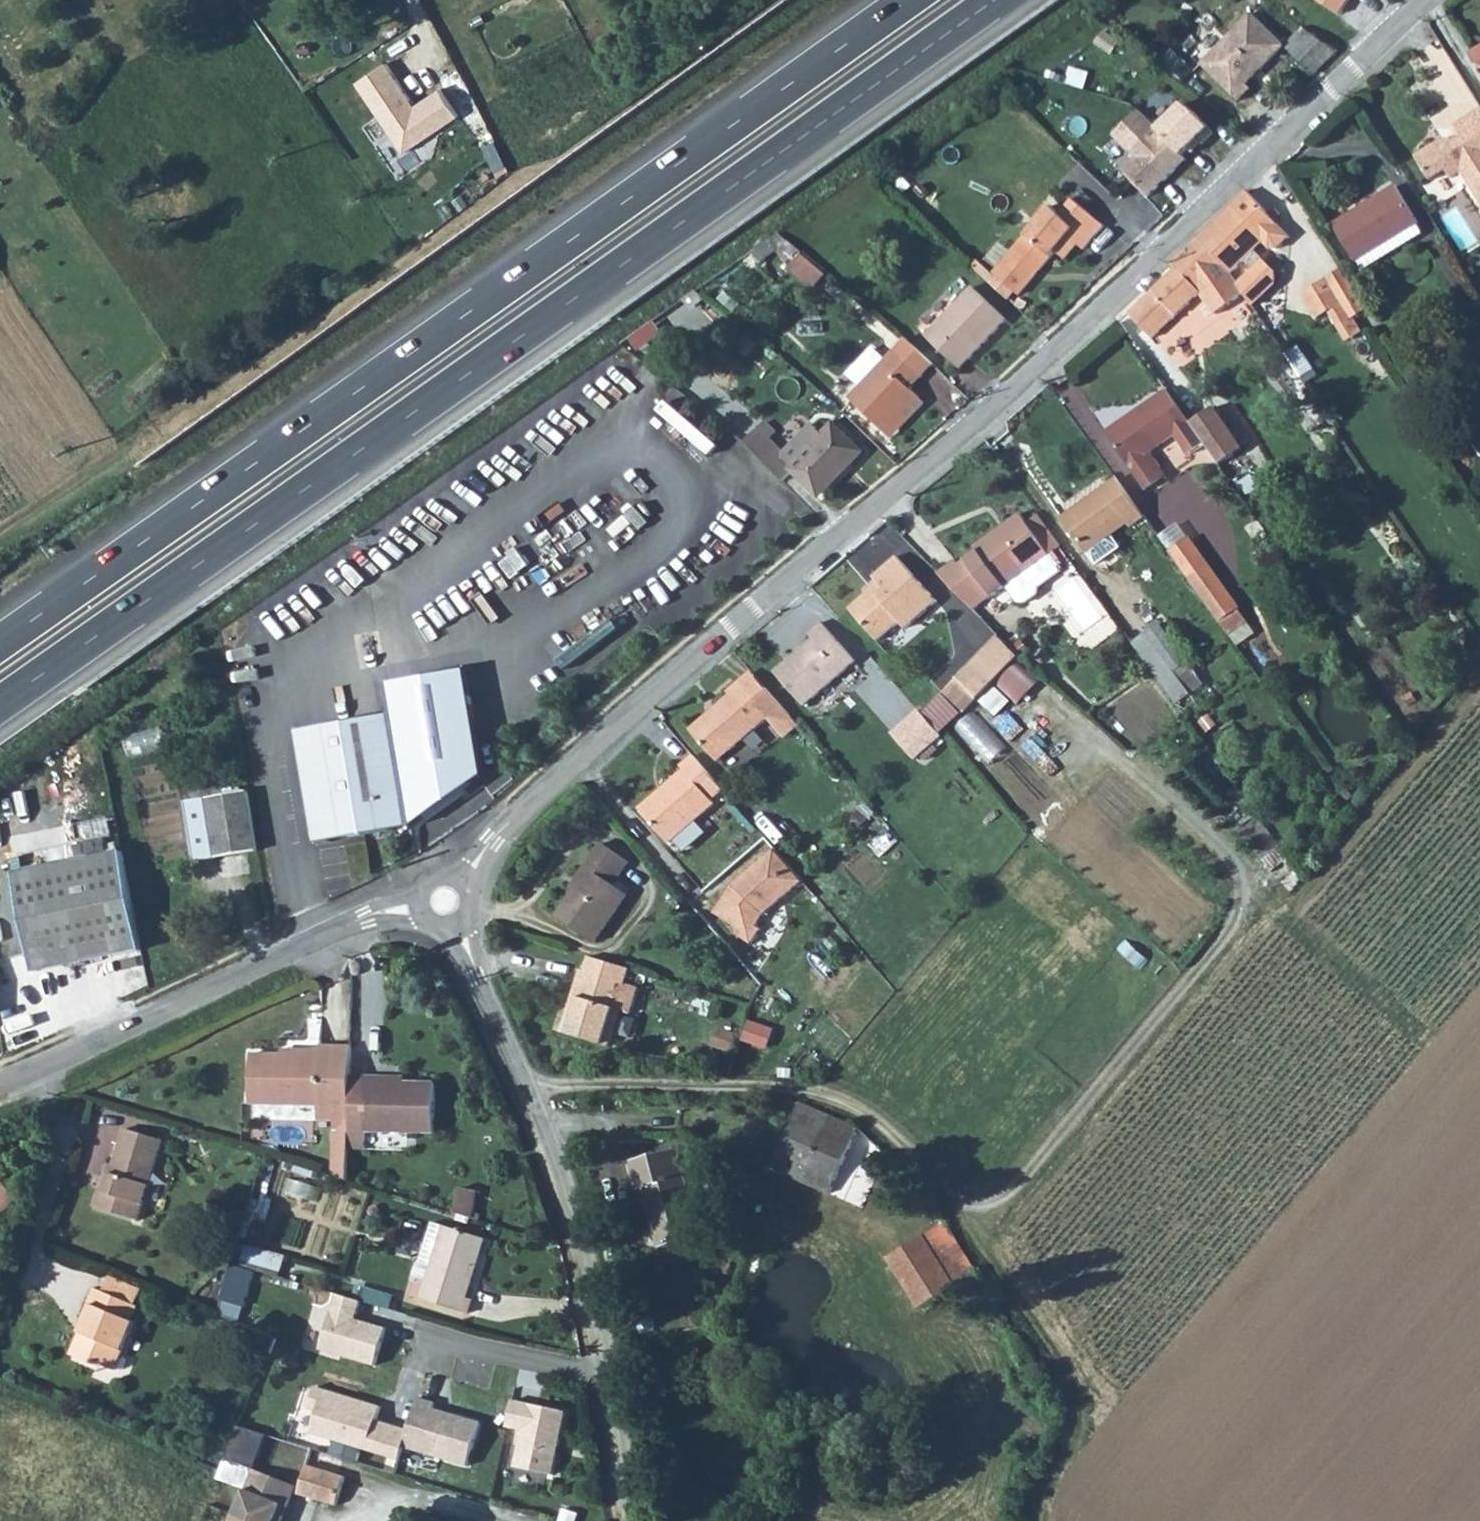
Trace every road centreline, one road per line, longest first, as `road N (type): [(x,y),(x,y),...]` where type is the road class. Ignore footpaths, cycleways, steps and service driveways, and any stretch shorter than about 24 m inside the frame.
road 1 (unclassified): [(1426,0),(1016,389),(510,822),(464,883)]
road 2 (trunk): [(0,710),(1004,0)]
road 3 (trunk): [(917,0),(0,648)]
road 4 (track): [(530,1097),(598,1087),(801,1091),(865,1112),(930,1177),(1077,1402),(1067,1442),(1034,1478),(1034,1520)]
road 5 (track): [(970,1239),(1241,926),(1252,896),(1246,865),(1085,733)]
road 6 (unclassified): [(464,930),(581,1243),(606,1376)]
road 7 (unclassified): [(414,908),(368,915),(0,1083)]
road 8 (residential): [(419,1335),(606,1376)]
road 9 (track): [(0,532),(124,449)]
road 10 (unclassified): [(606,1376),(628,1520)]

